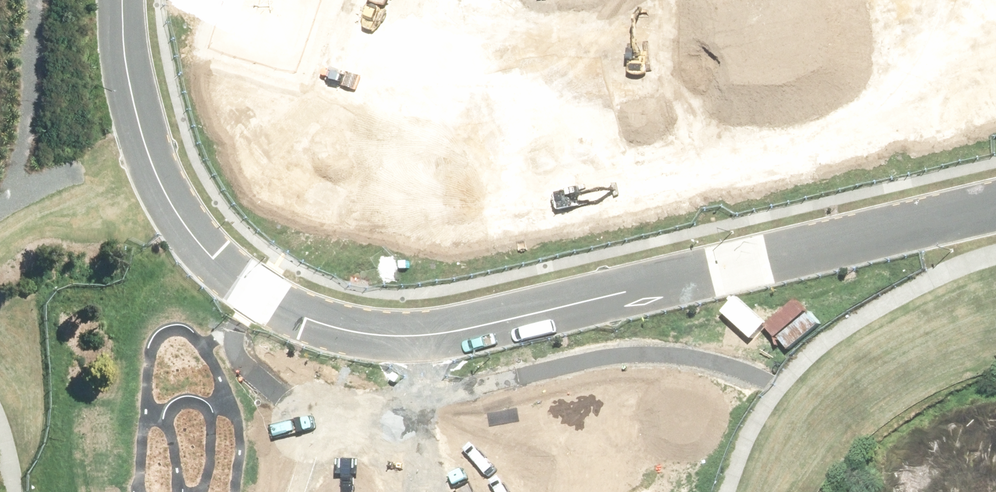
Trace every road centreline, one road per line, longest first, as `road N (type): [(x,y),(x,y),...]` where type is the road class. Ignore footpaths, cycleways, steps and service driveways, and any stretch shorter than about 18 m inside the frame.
road 1 (residential): [(108,0),(128,119),(158,188),(231,270),(278,305),(334,330),(441,336),(995,205)]
road 2 (residential): [(392,0),(394,31),(406,46),(451,57),(695,0)]

